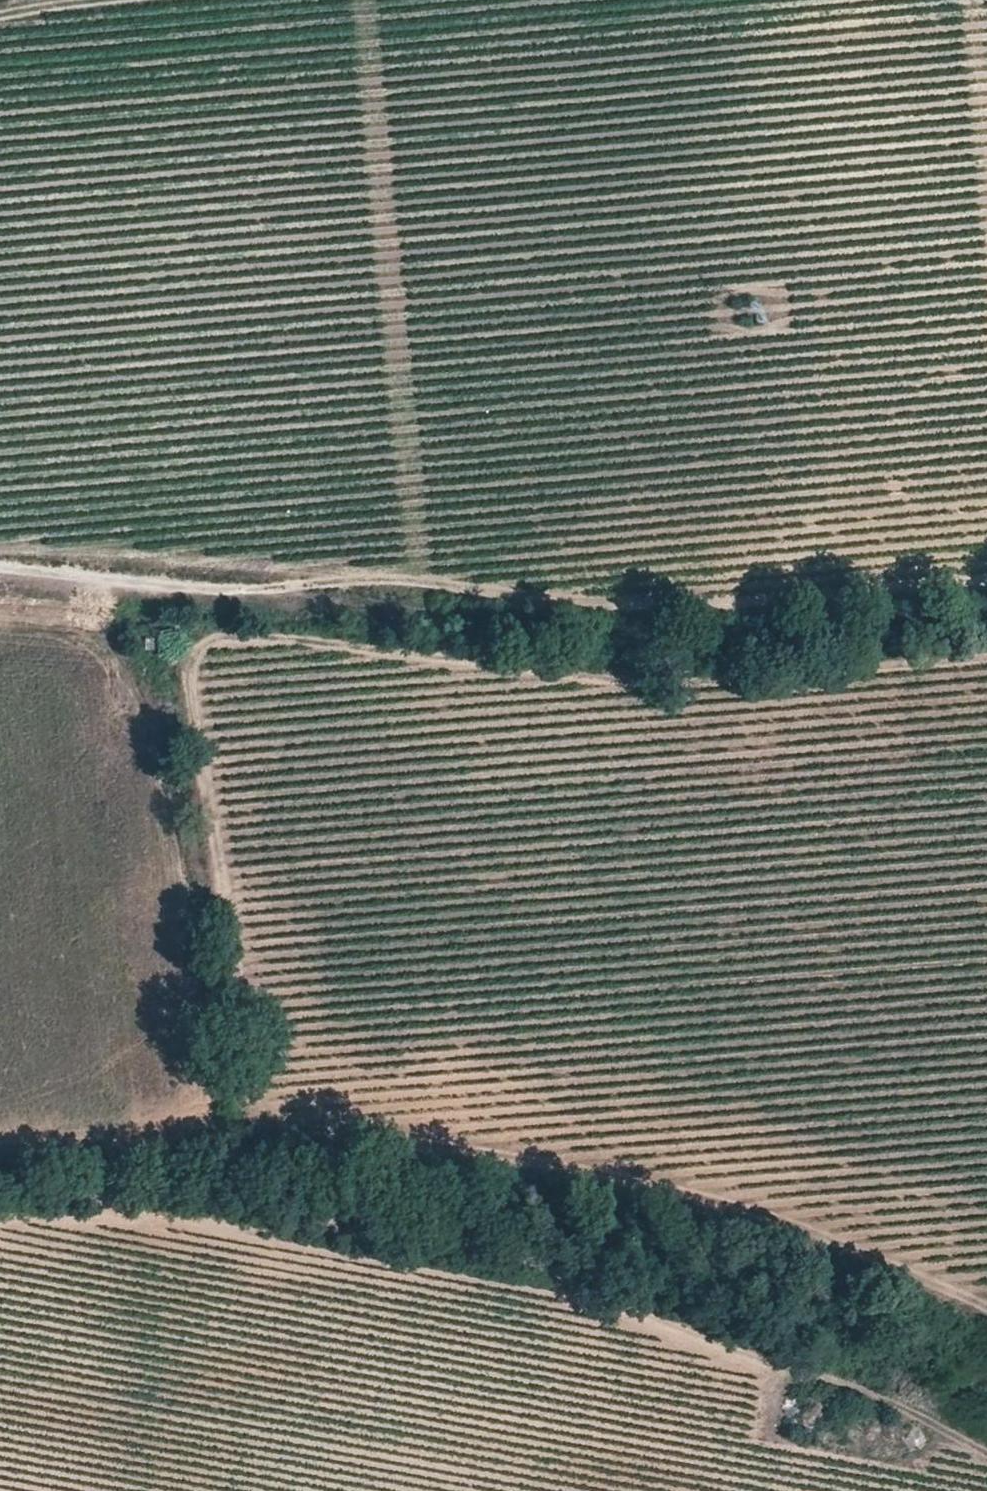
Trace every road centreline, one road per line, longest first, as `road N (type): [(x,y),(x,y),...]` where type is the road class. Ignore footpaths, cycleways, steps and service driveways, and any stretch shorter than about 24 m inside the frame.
road 1 (track): [(0,563),(329,598),(729,679),(986,650)]
road 2 (track): [(182,0),(0,21)]

